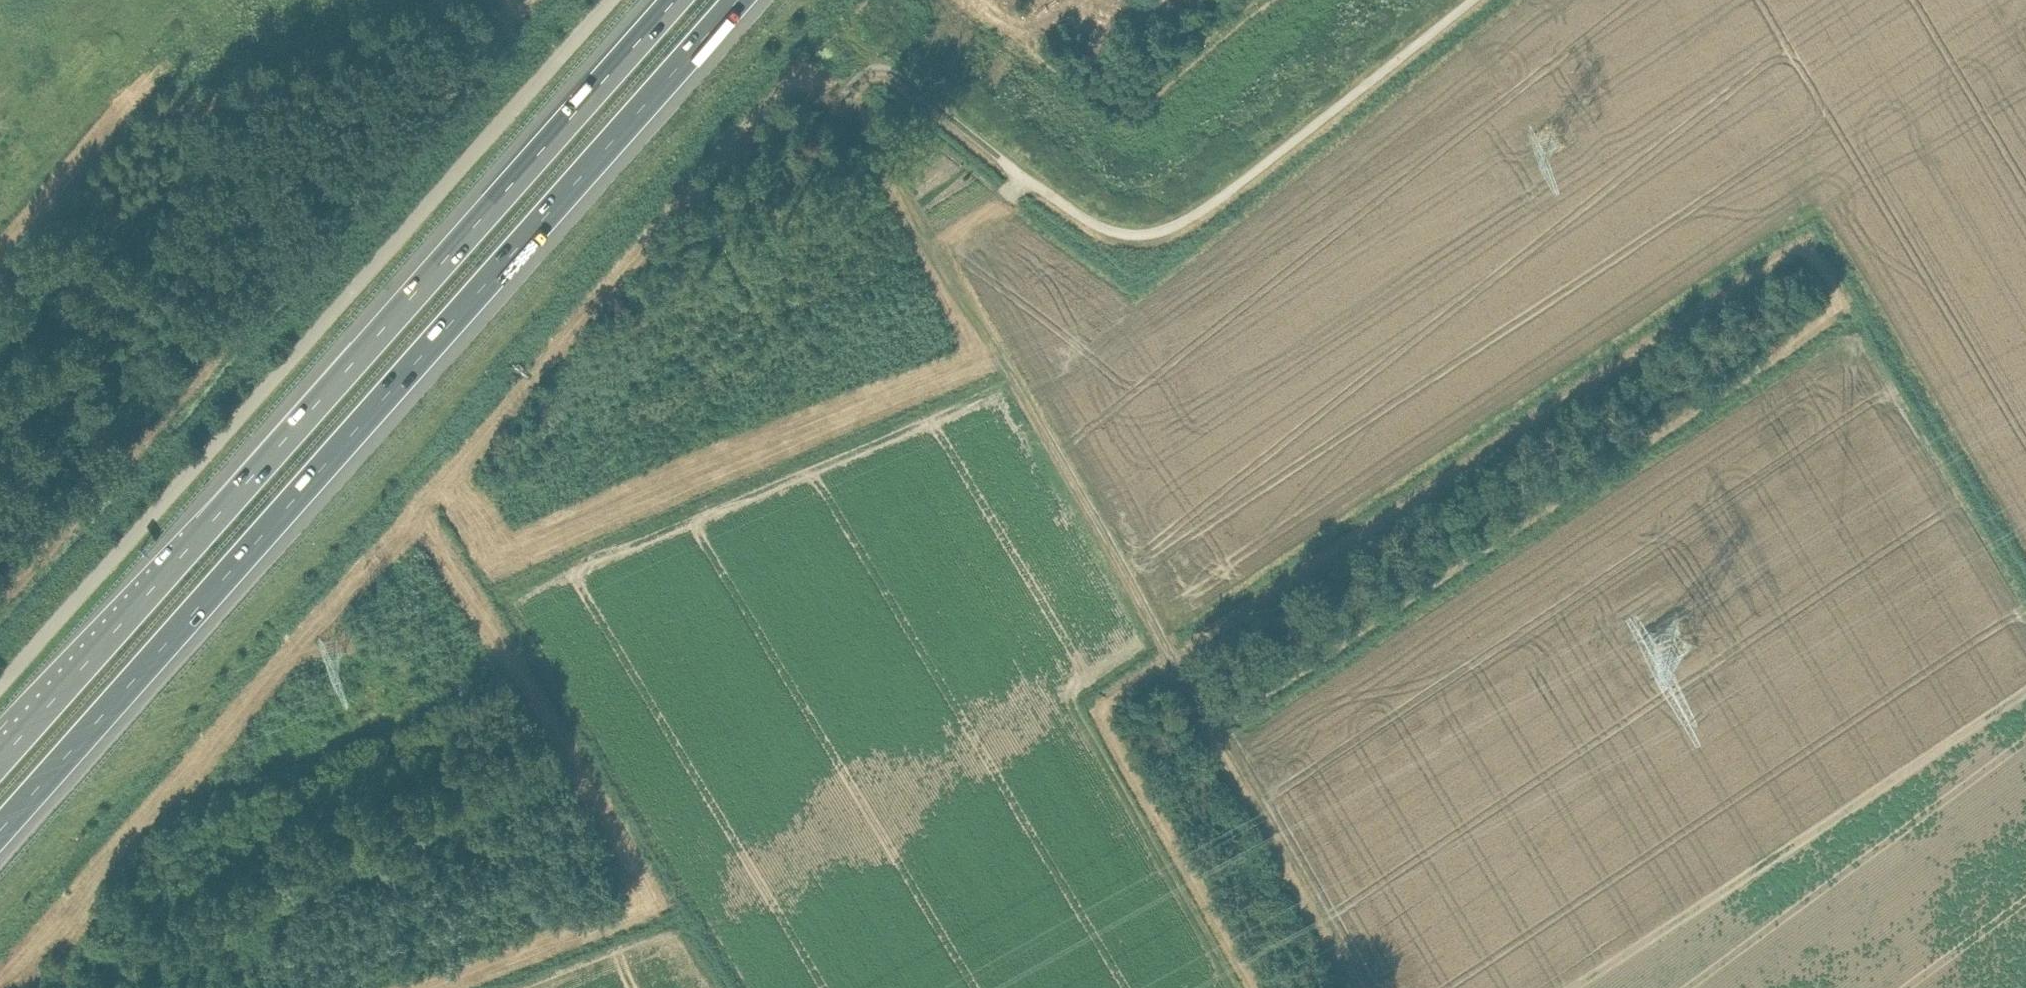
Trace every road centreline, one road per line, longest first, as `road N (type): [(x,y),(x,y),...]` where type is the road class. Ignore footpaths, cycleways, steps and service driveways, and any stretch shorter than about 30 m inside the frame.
road 1 (motorway): [(0,830),(737,0)]
road 2 (motorway): [(676,0),(0,760)]
road 3 (unclassified): [(610,0),(0,683)]

